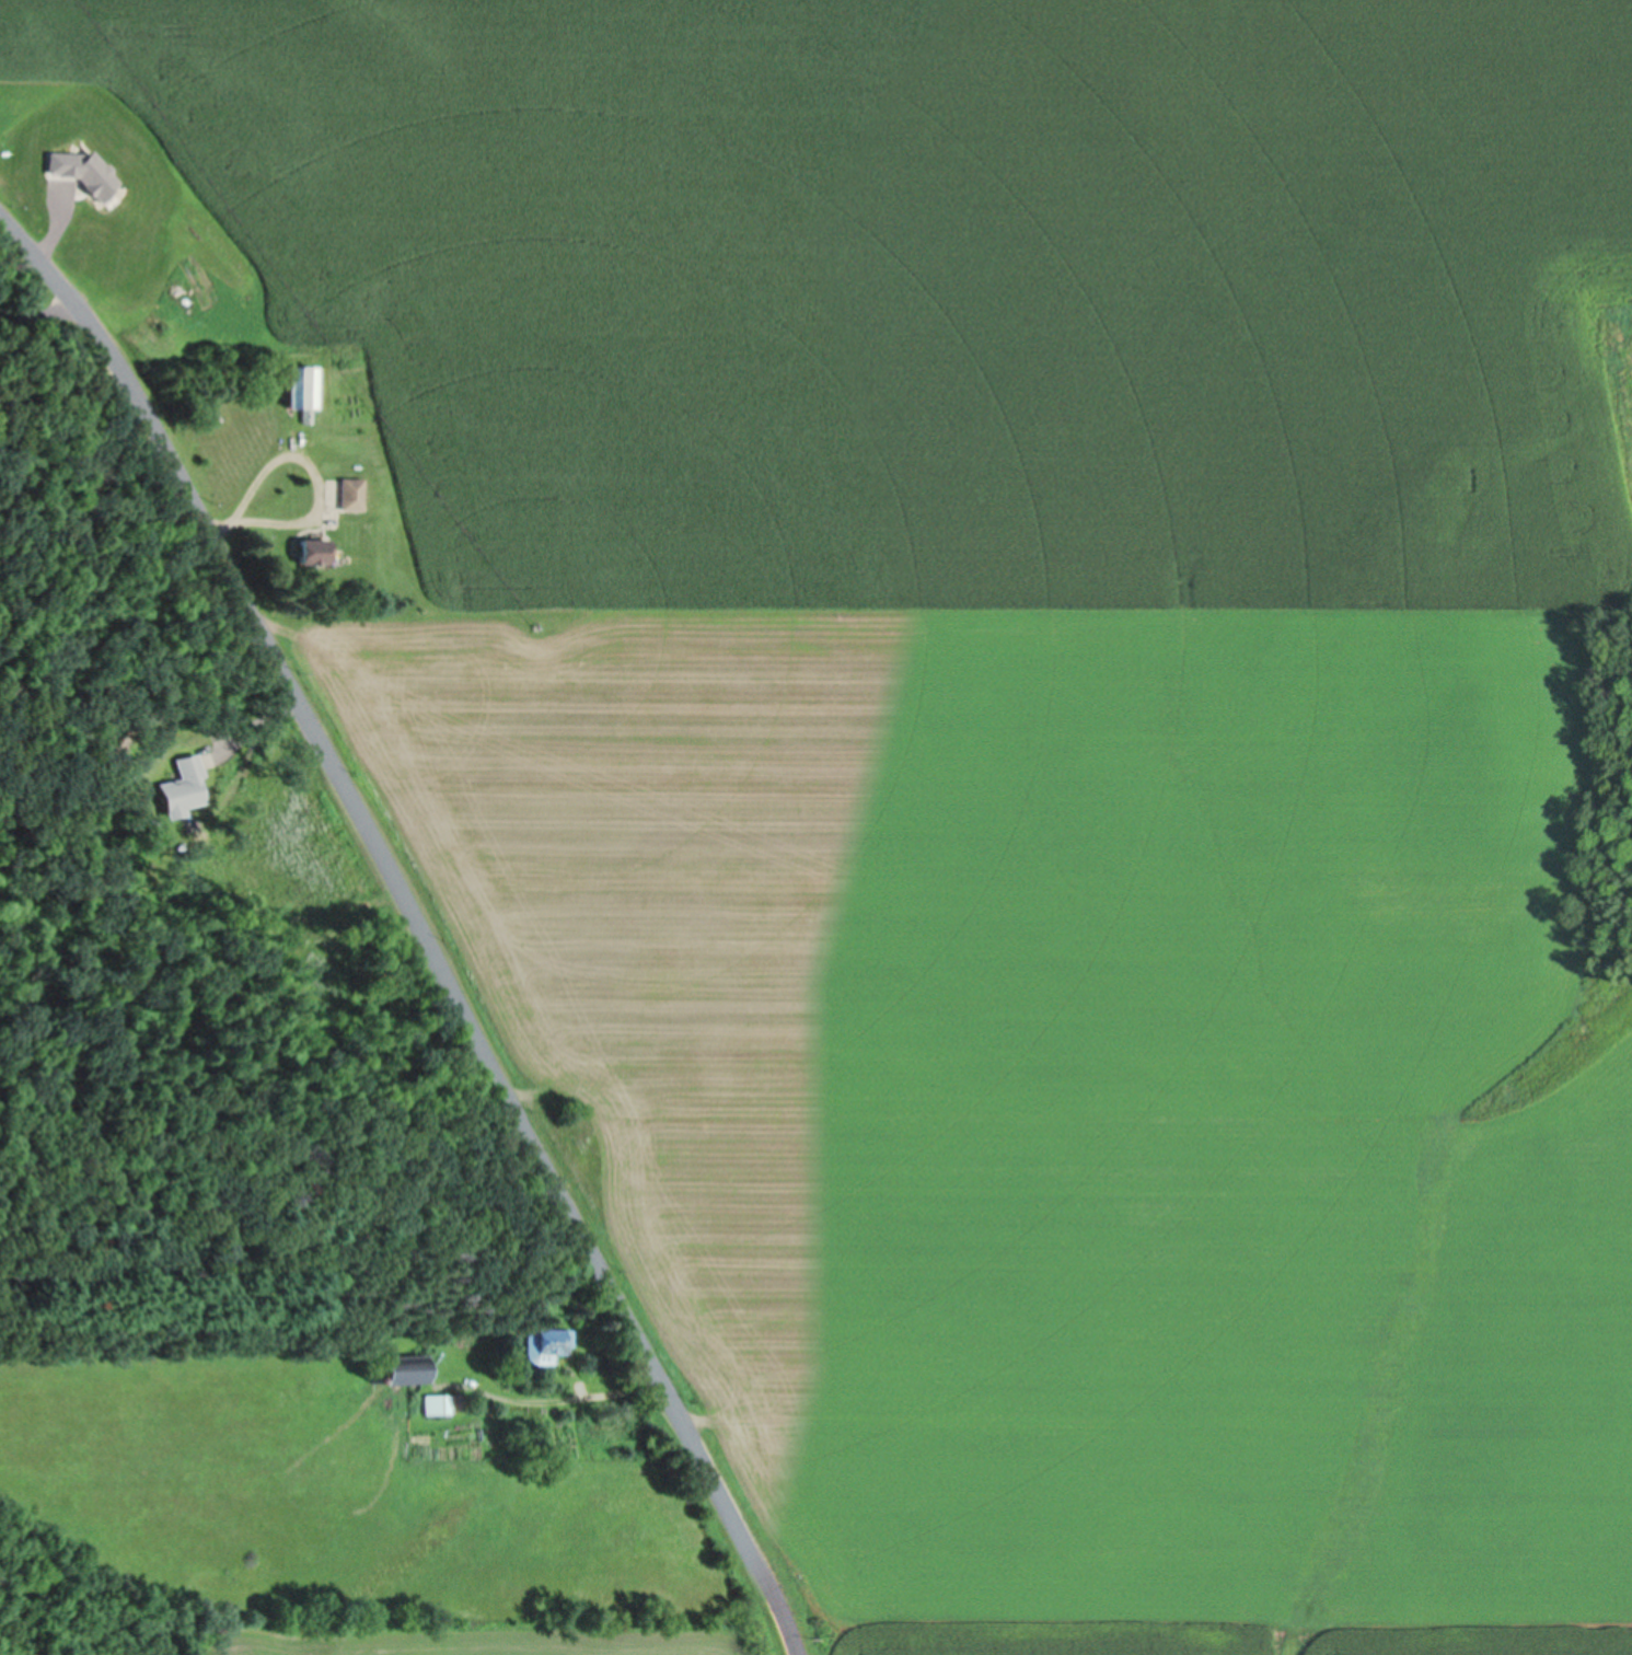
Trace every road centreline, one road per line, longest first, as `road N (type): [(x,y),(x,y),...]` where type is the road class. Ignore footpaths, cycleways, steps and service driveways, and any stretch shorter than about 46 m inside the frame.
road 1 (residential): [(794,1654),(739,1527),(176,467),(73,303),(0,215)]

